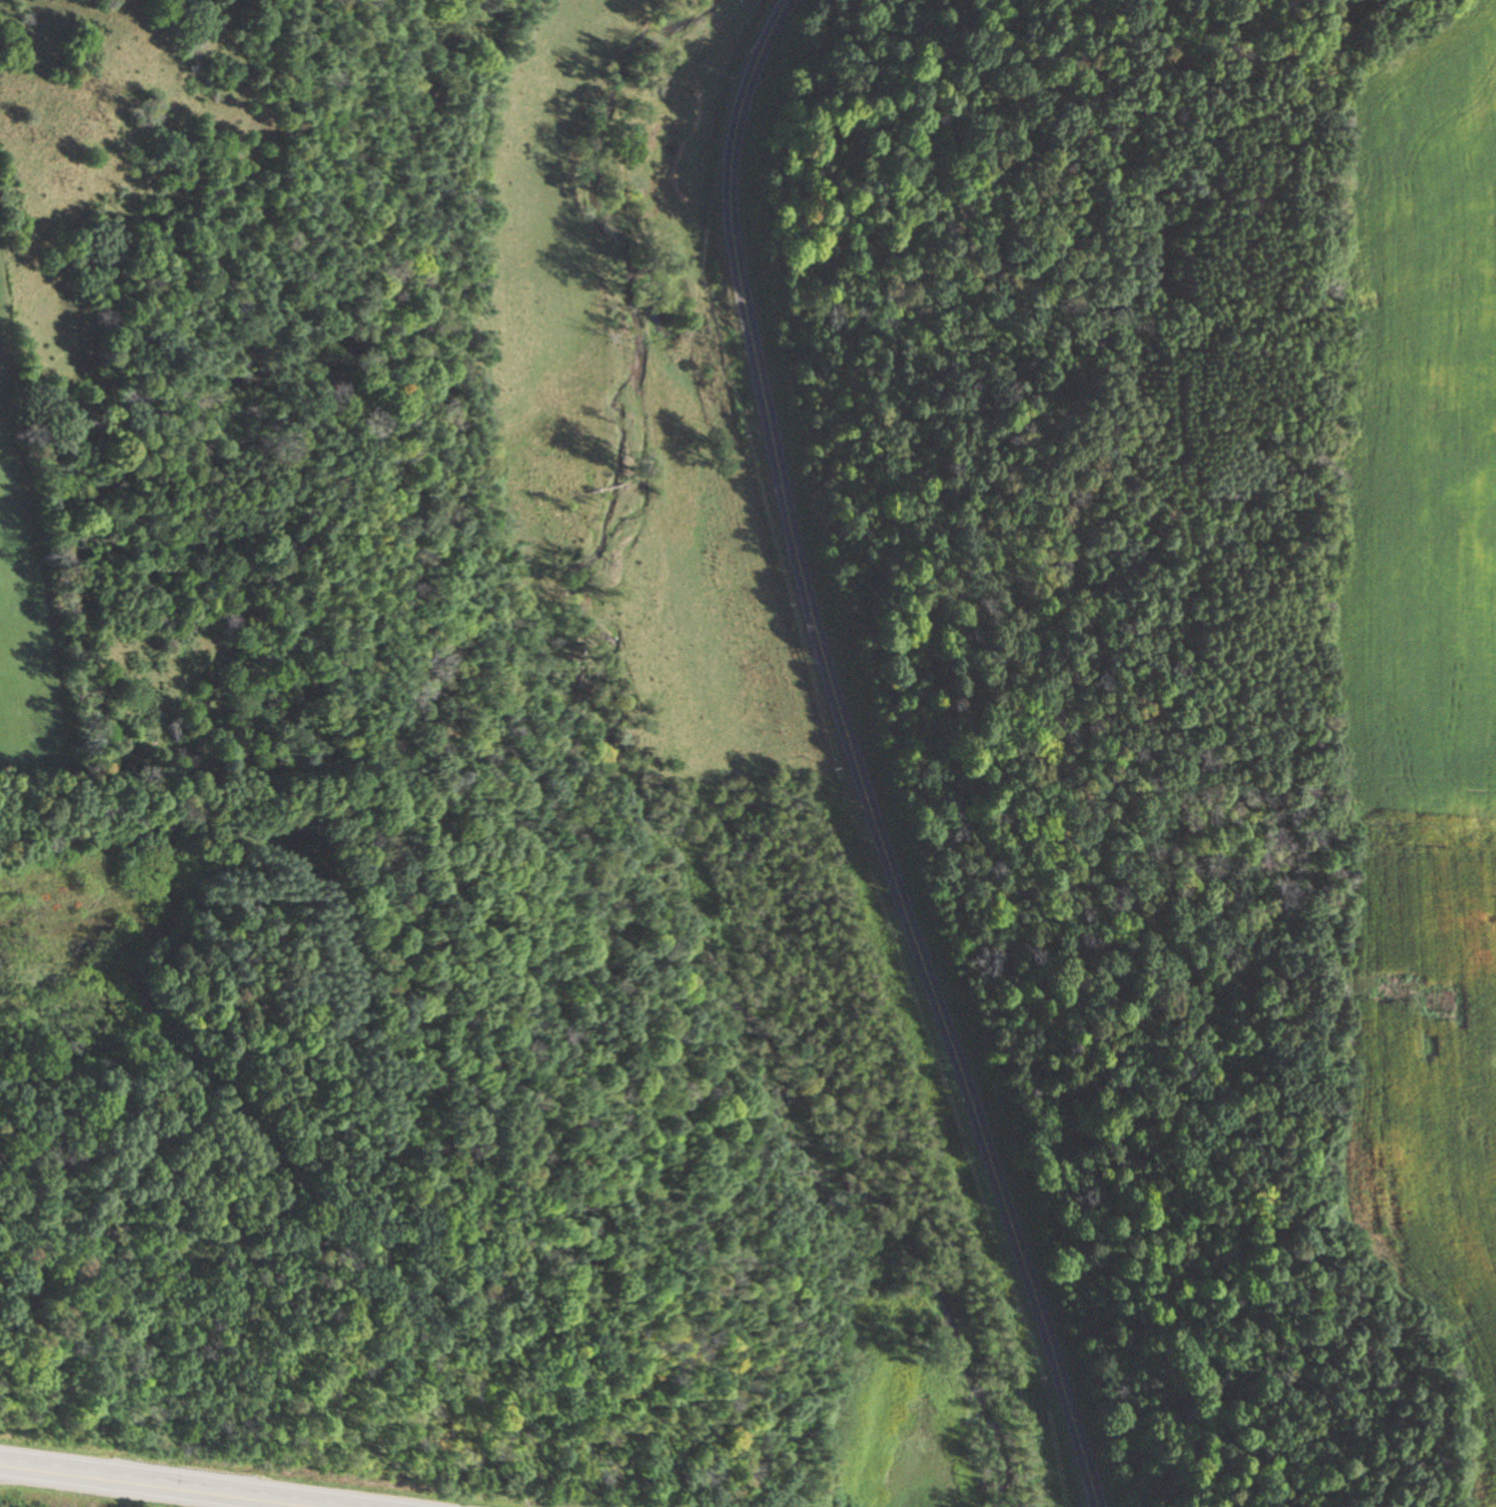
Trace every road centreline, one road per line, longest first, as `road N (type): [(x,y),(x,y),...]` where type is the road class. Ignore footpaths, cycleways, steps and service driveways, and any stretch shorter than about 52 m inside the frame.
road 1 (secondary): [(1099,1506),(866,819),(772,494),(732,287),(725,148),(738,91),(782,0)]
road 2 (primary): [(313,1506),(0,1467)]

